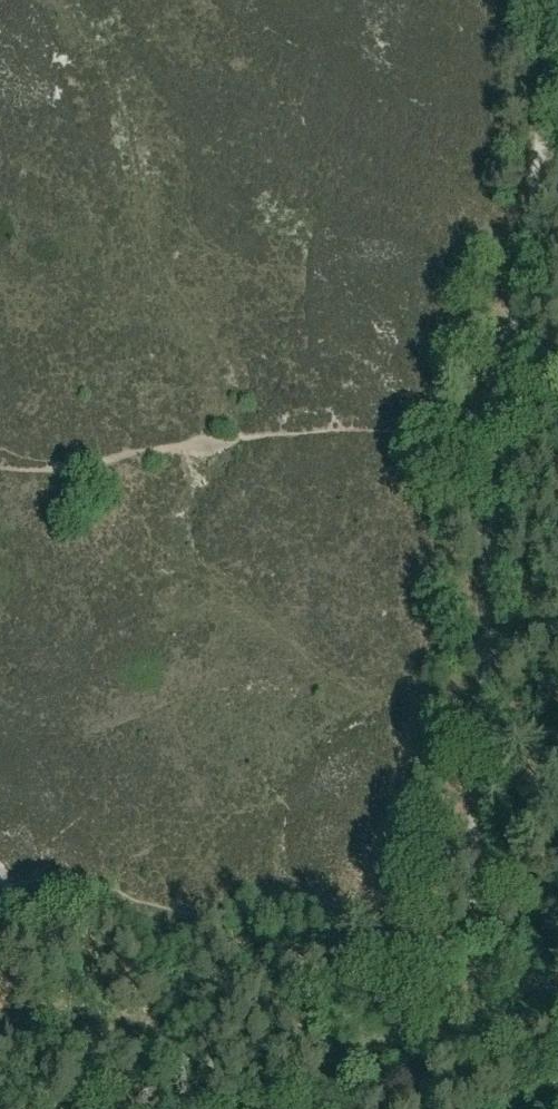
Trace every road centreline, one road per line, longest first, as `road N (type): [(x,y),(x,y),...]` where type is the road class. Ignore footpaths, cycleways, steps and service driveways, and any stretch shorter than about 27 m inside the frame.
road 1 (track): [(493,437),(476,957)]
road 2 (track): [(557,51),(493,437)]
road 3 (track): [(280,1088),(102,1030),(48,1032),(0,1045)]
road 4 (track): [(476,957),(280,1088)]

